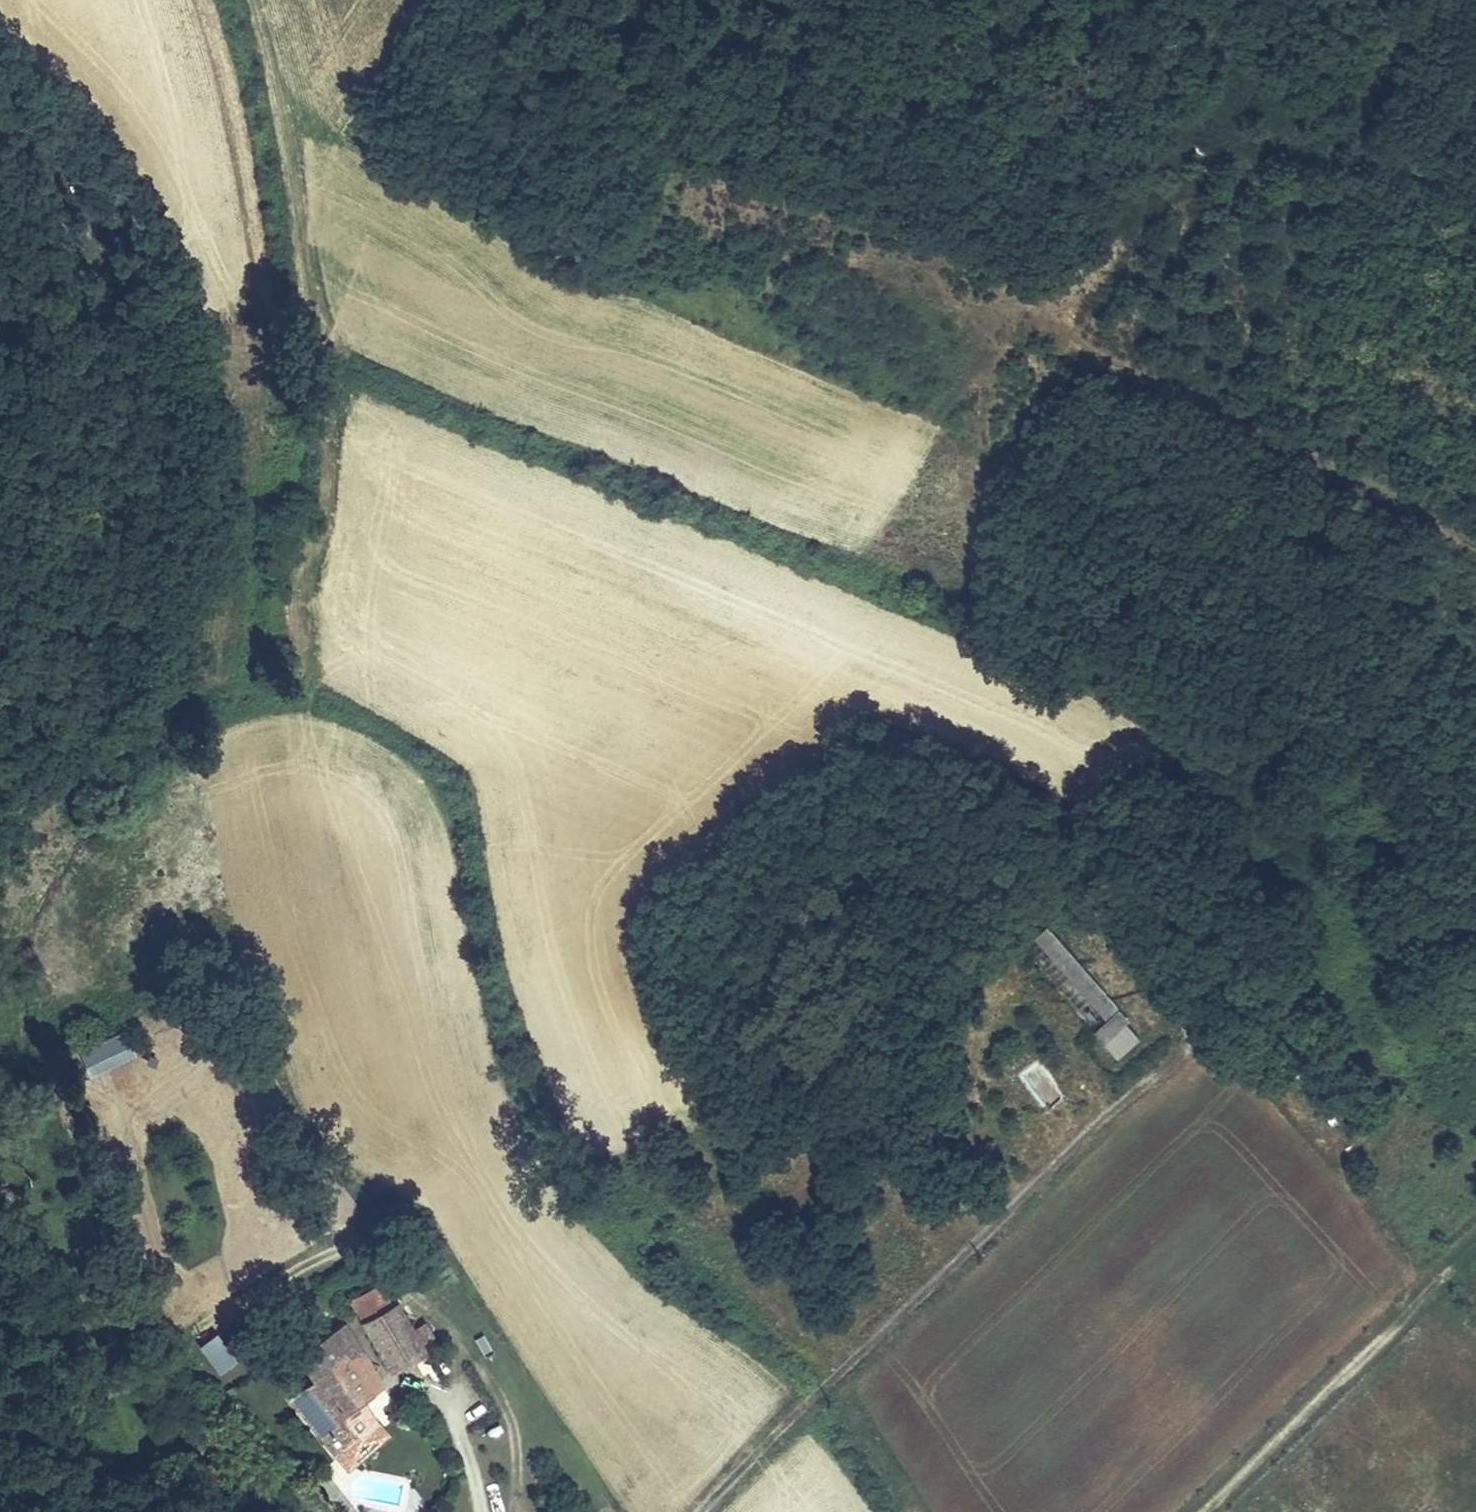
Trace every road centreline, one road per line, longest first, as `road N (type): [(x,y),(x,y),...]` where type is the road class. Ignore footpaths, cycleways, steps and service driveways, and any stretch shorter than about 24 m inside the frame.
road 1 (unclassified): [(1190,1054),(1139,1082),(705,1511)]
road 2 (track): [(1475,1243),(1194,1511)]

